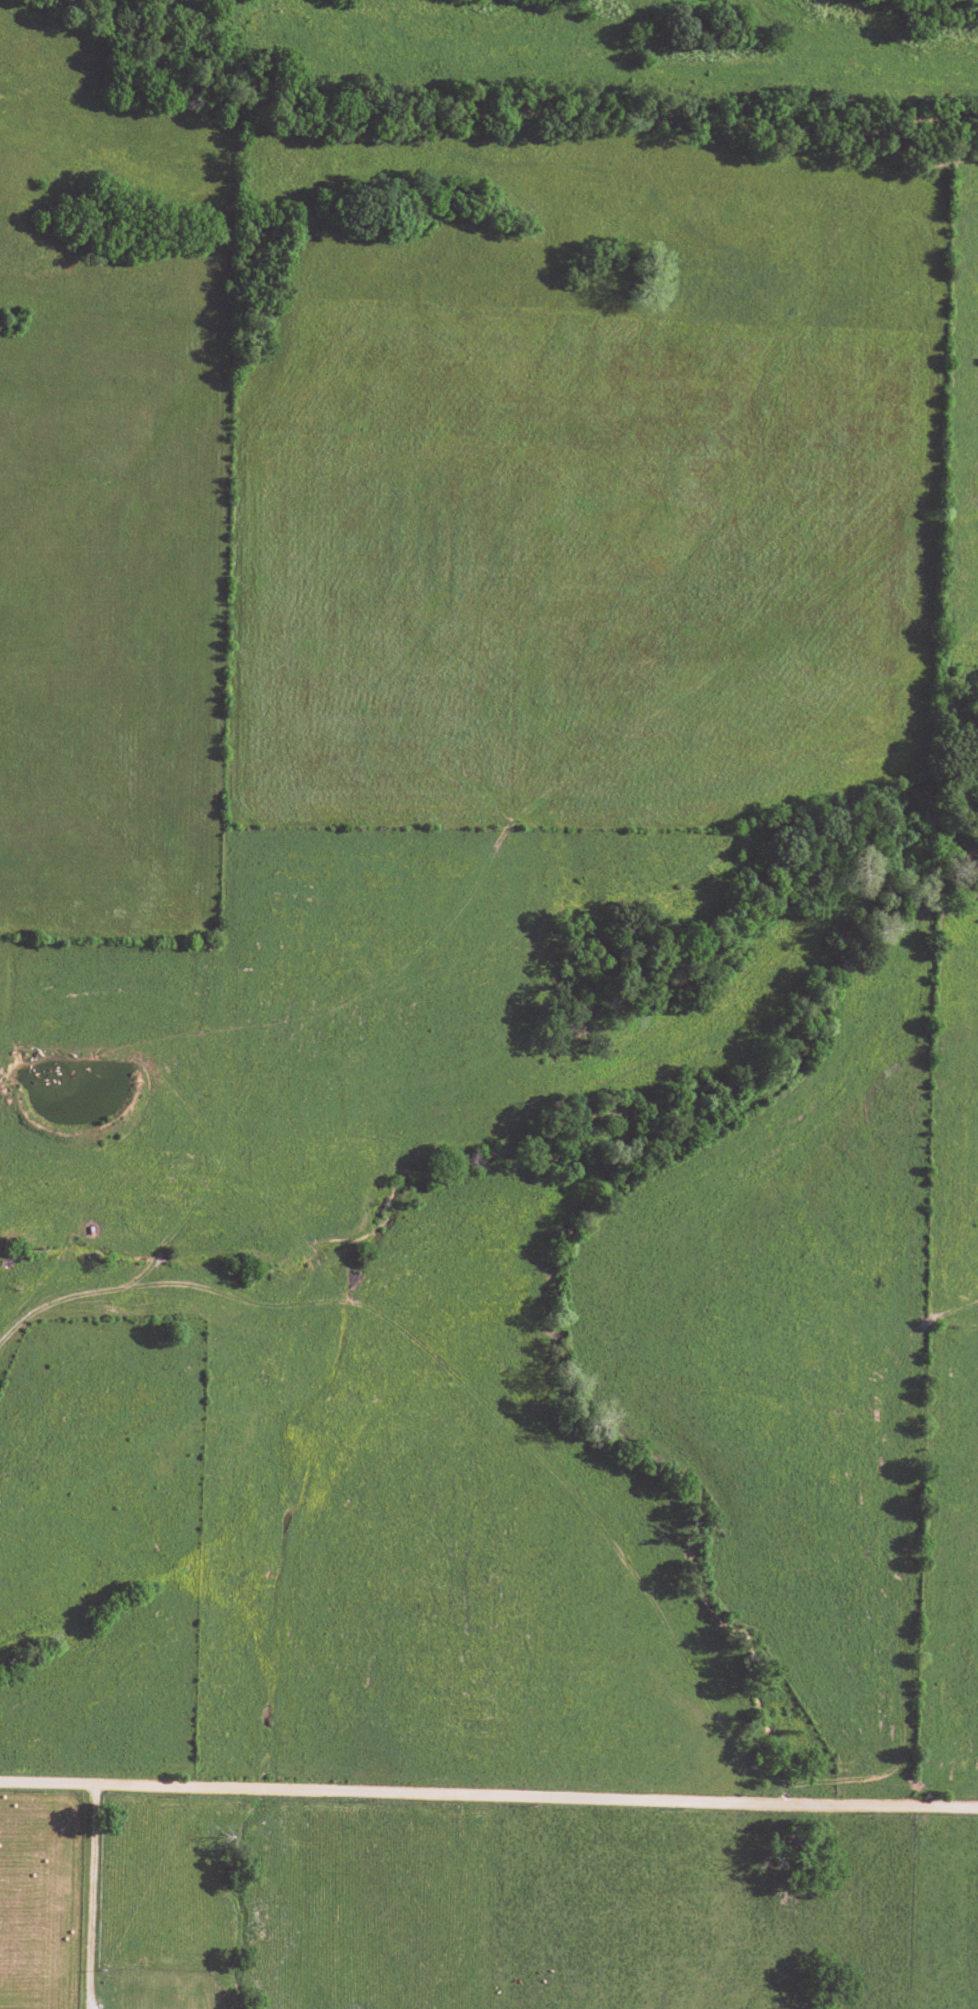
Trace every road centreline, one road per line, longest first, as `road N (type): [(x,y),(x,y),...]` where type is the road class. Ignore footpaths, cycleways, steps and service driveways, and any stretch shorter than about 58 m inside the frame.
road 1 (residential): [(977,1808),(0,1781)]

